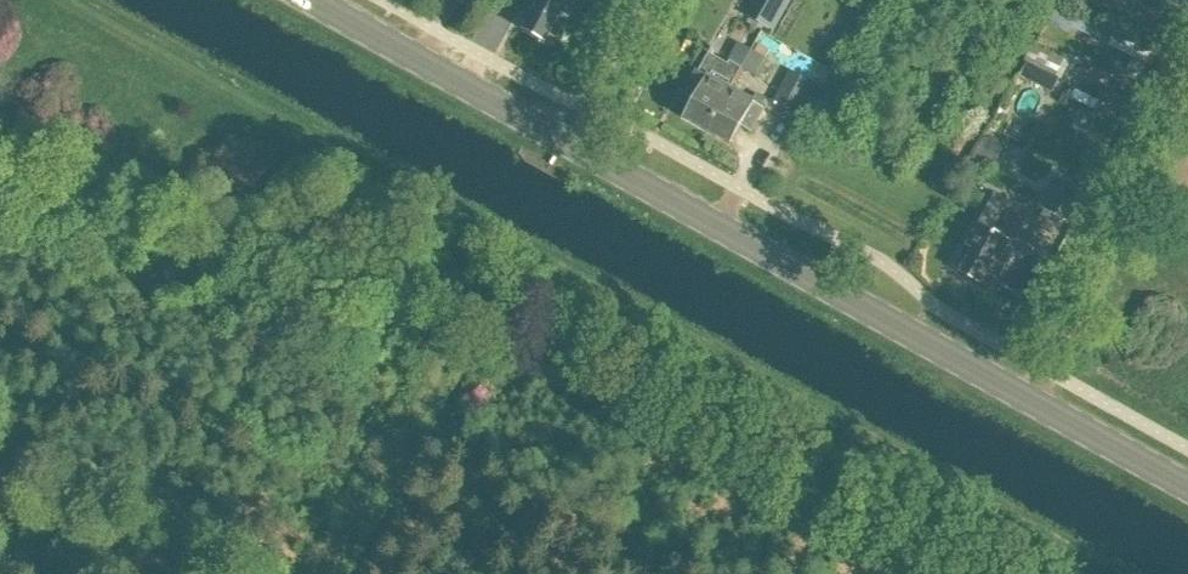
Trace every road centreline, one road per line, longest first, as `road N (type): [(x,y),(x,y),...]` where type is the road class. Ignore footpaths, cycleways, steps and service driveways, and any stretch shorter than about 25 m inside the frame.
road 1 (primary): [(1187,485),(312,0)]
road 2 (track): [(325,573),(509,249)]

